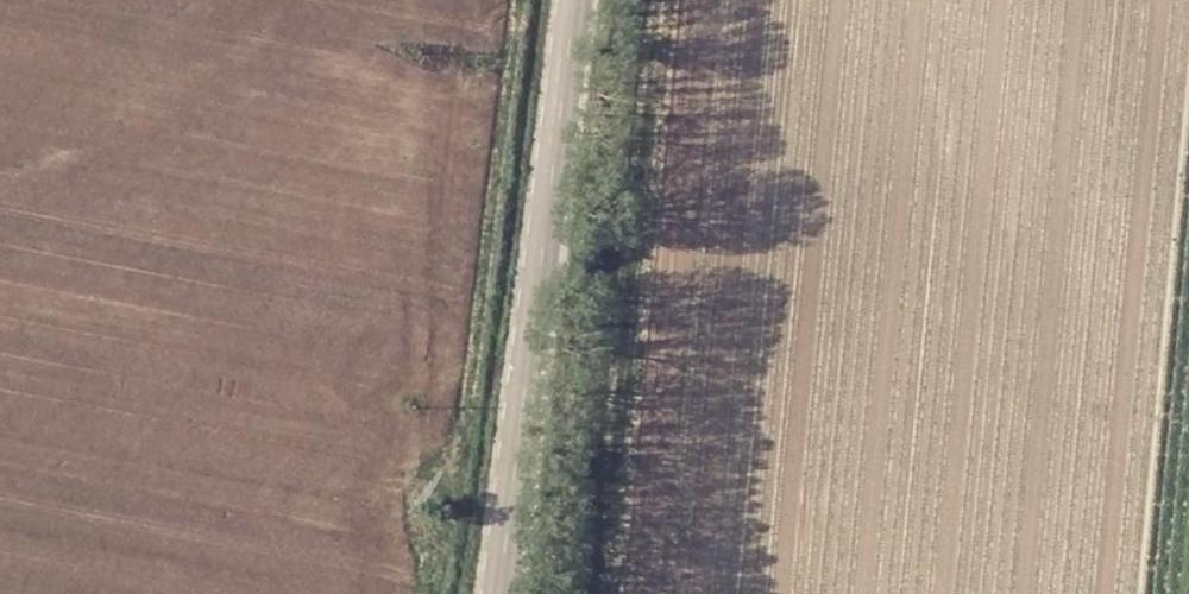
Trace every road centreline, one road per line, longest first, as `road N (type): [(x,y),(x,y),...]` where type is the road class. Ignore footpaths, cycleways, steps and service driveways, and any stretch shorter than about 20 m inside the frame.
road 1 (tertiary): [(579,0),(504,593)]

